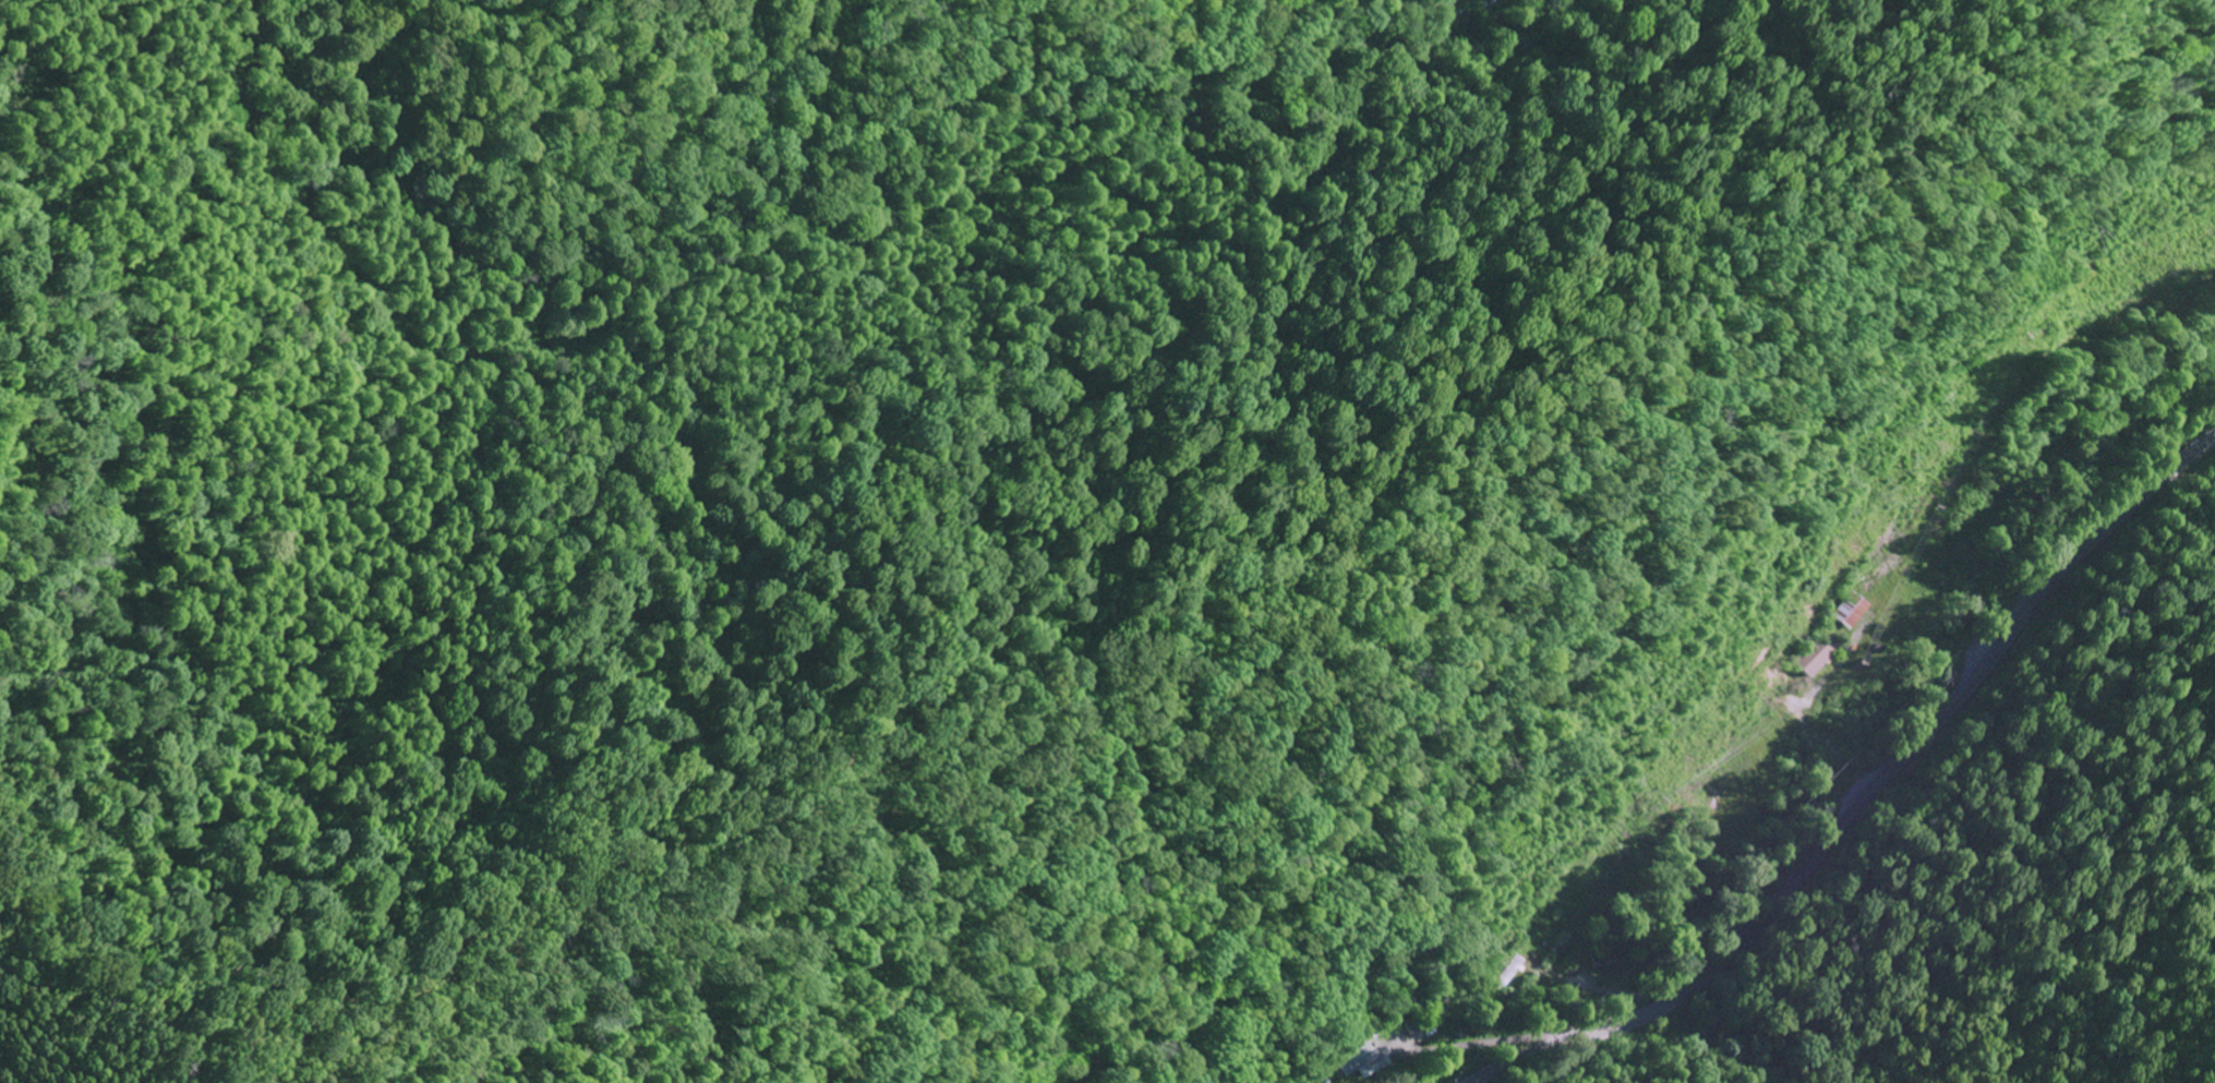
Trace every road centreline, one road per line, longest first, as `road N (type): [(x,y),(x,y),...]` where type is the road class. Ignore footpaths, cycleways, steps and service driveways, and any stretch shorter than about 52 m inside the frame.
road 1 (primary): [(1472,1082),(1711,976),(1799,847),(1919,739),(2071,557),(2214,436)]

